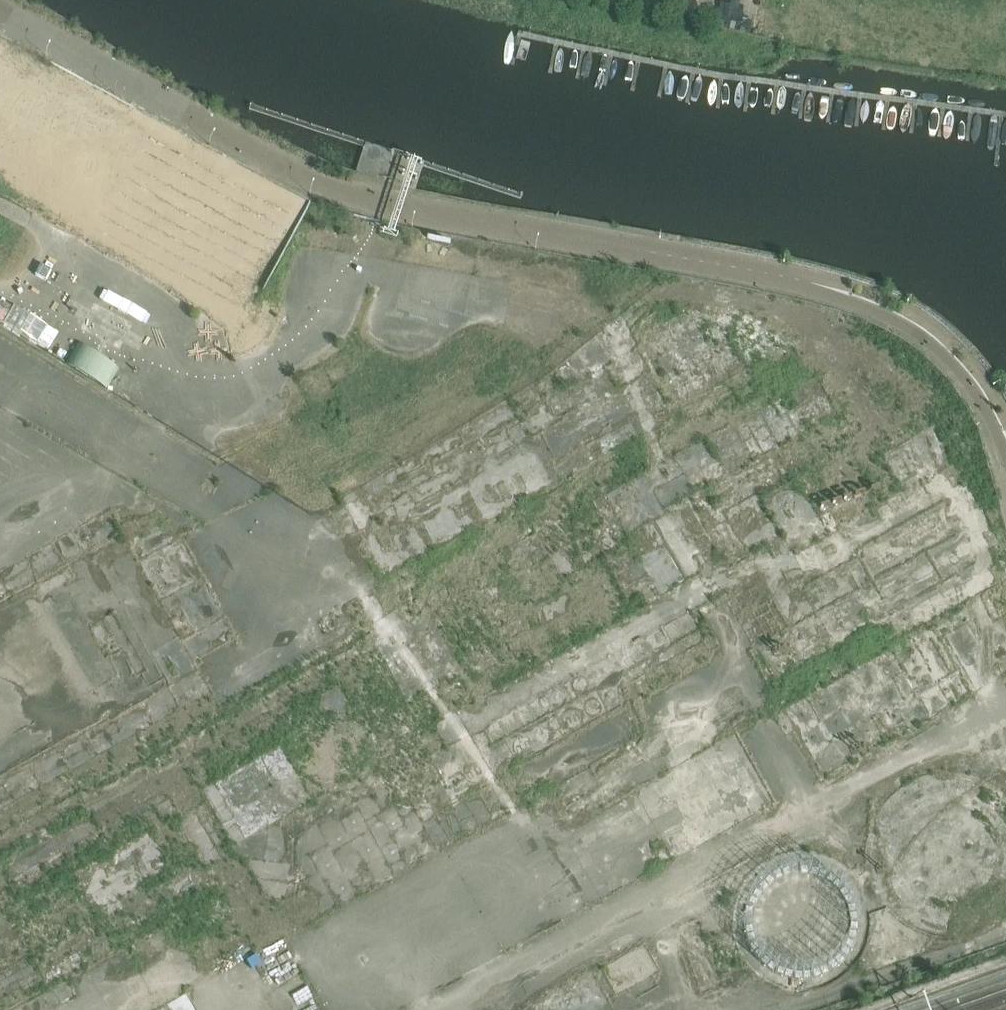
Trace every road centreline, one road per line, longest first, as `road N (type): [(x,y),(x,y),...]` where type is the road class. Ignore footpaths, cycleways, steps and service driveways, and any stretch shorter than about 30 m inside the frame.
road 1 (unclassified): [(1005,438),(957,357),(915,323),(865,298),(430,213),(328,185),(0,13)]

